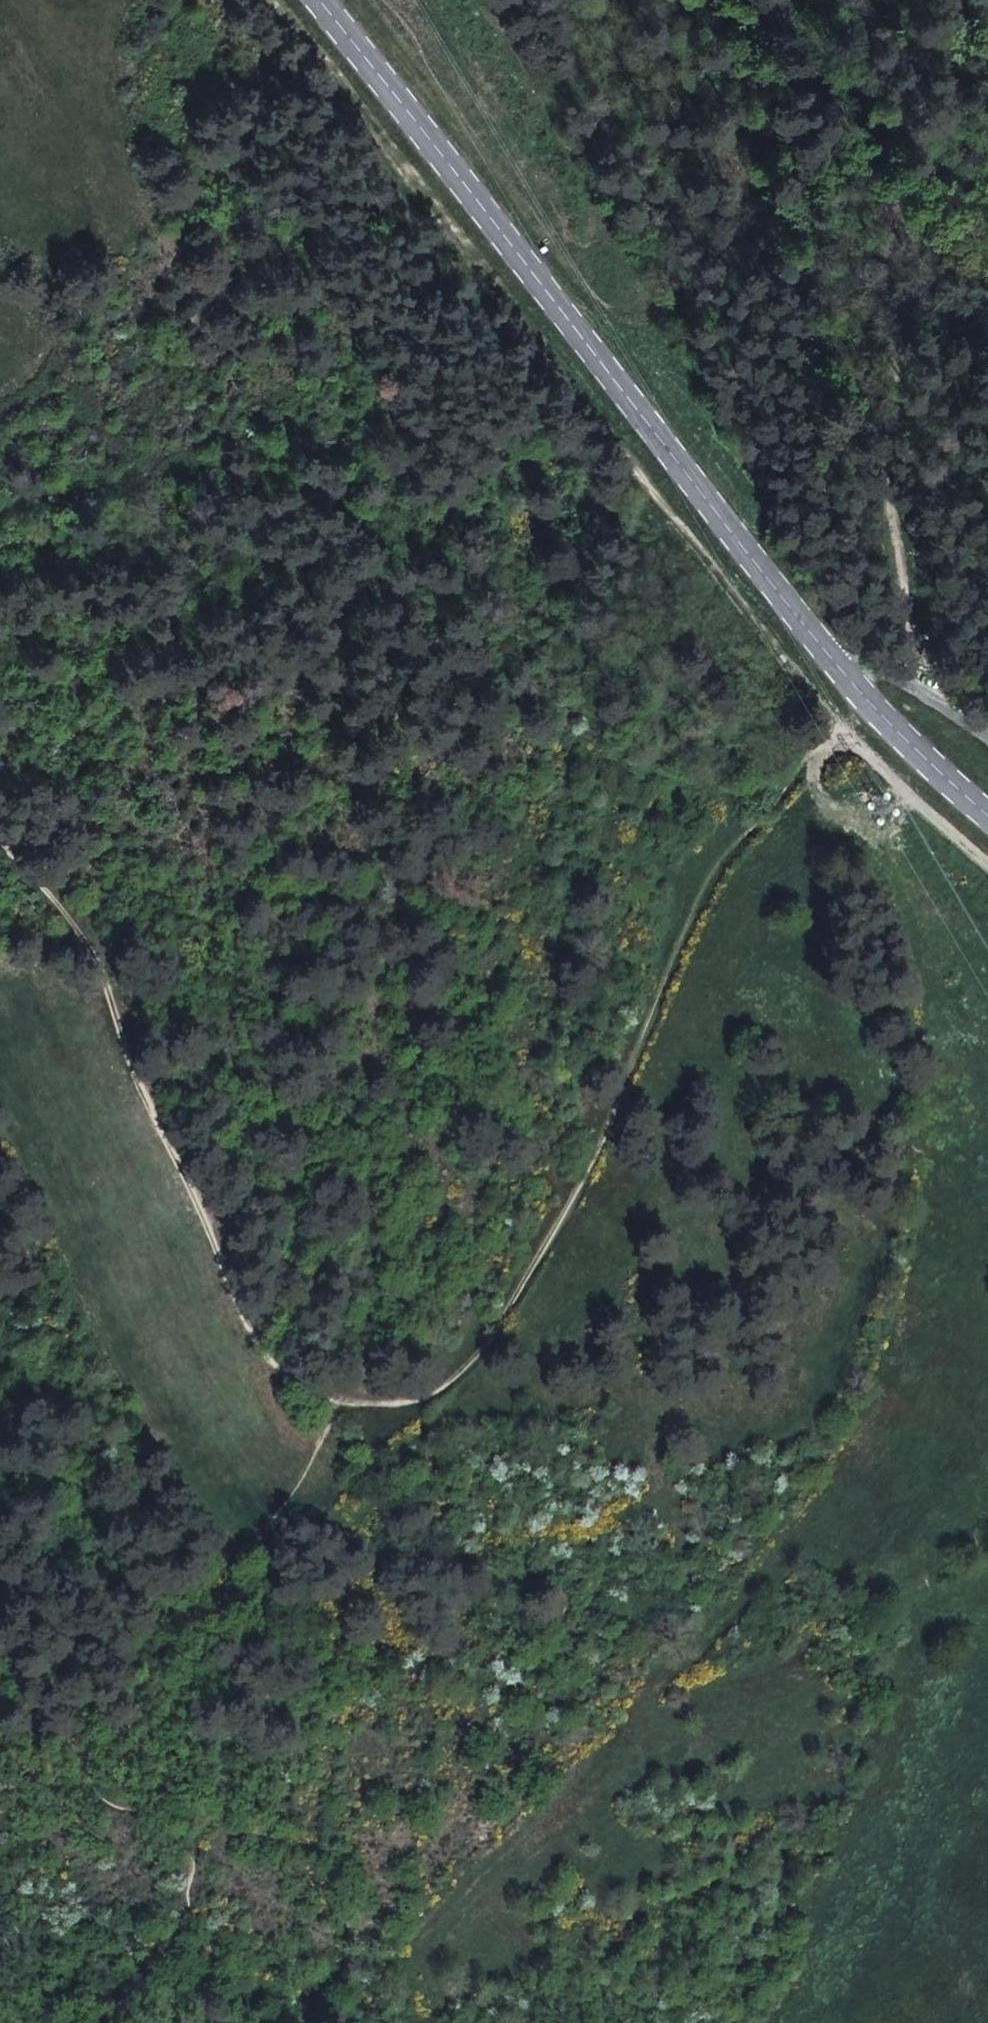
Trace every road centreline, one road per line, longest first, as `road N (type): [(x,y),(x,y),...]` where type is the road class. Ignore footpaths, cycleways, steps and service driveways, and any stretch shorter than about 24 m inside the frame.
road 1 (track): [(840,726),(729,858),(583,1198),(464,1376),(423,1397),(356,1399),(280,1362),(124,1049),(92,941),(20,869),(0,831)]
road 2 (tertiary): [(855,685),(319,0)]
road 3 (track): [(840,726),(987,862)]
road 4 (tertiary): [(987,815),(855,685)]
road 5 (unclassified): [(987,743),(891,679),(855,685)]

